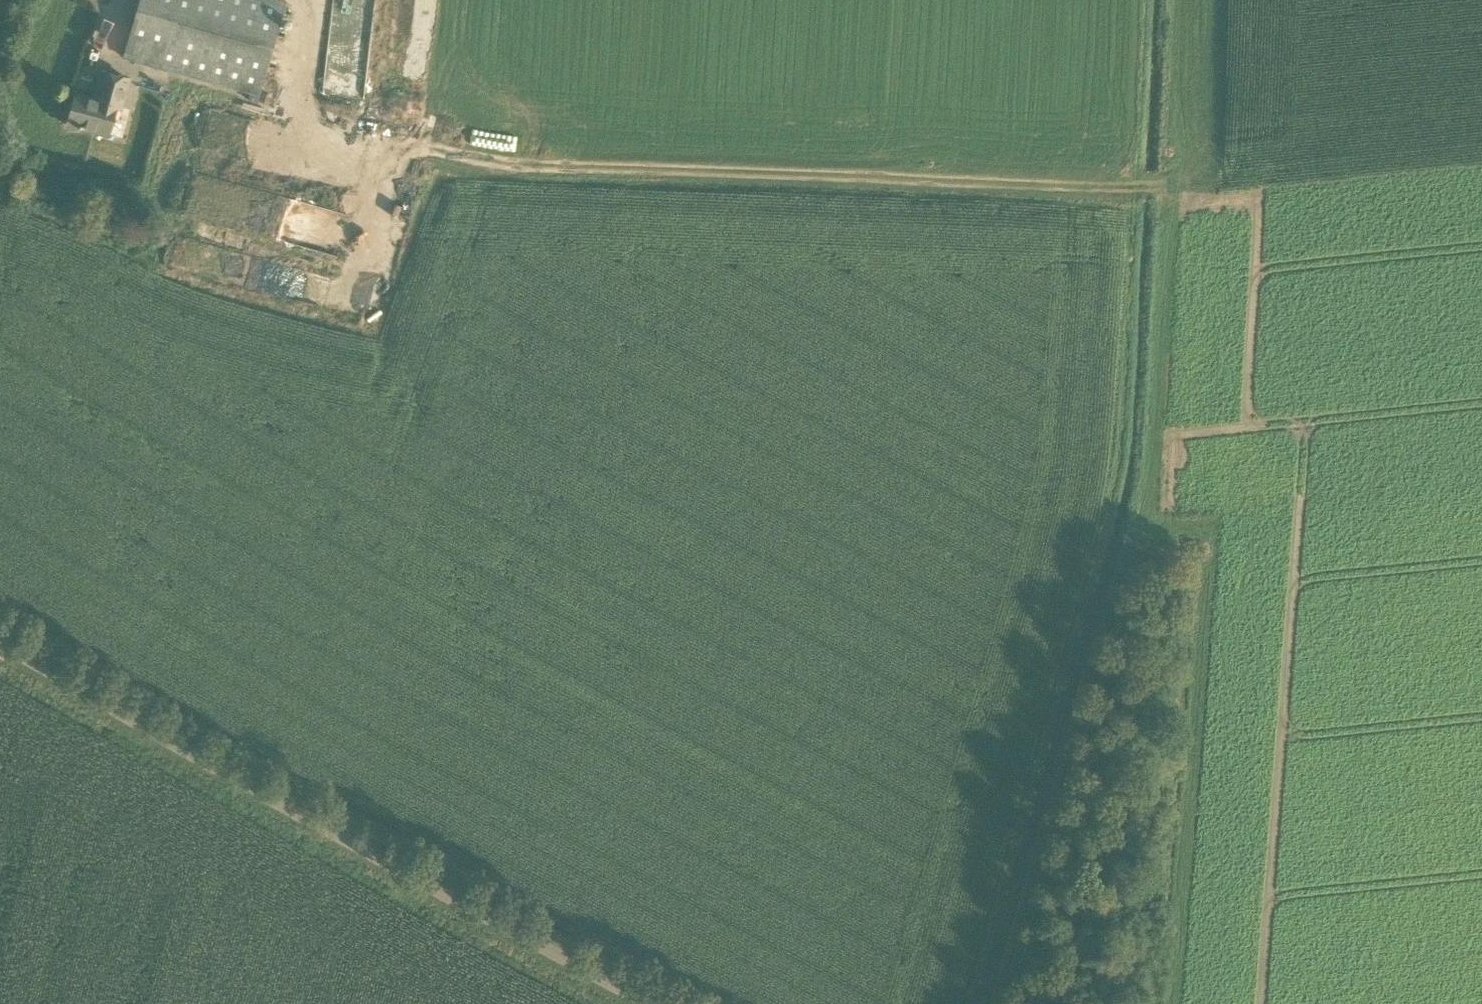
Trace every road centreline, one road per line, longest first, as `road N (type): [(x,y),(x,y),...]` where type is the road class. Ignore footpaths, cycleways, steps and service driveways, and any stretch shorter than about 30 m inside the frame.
road 1 (track): [(998,1003),(1156,461),(1178,0)]
road 2 (track): [(672,1003),(0,634)]

